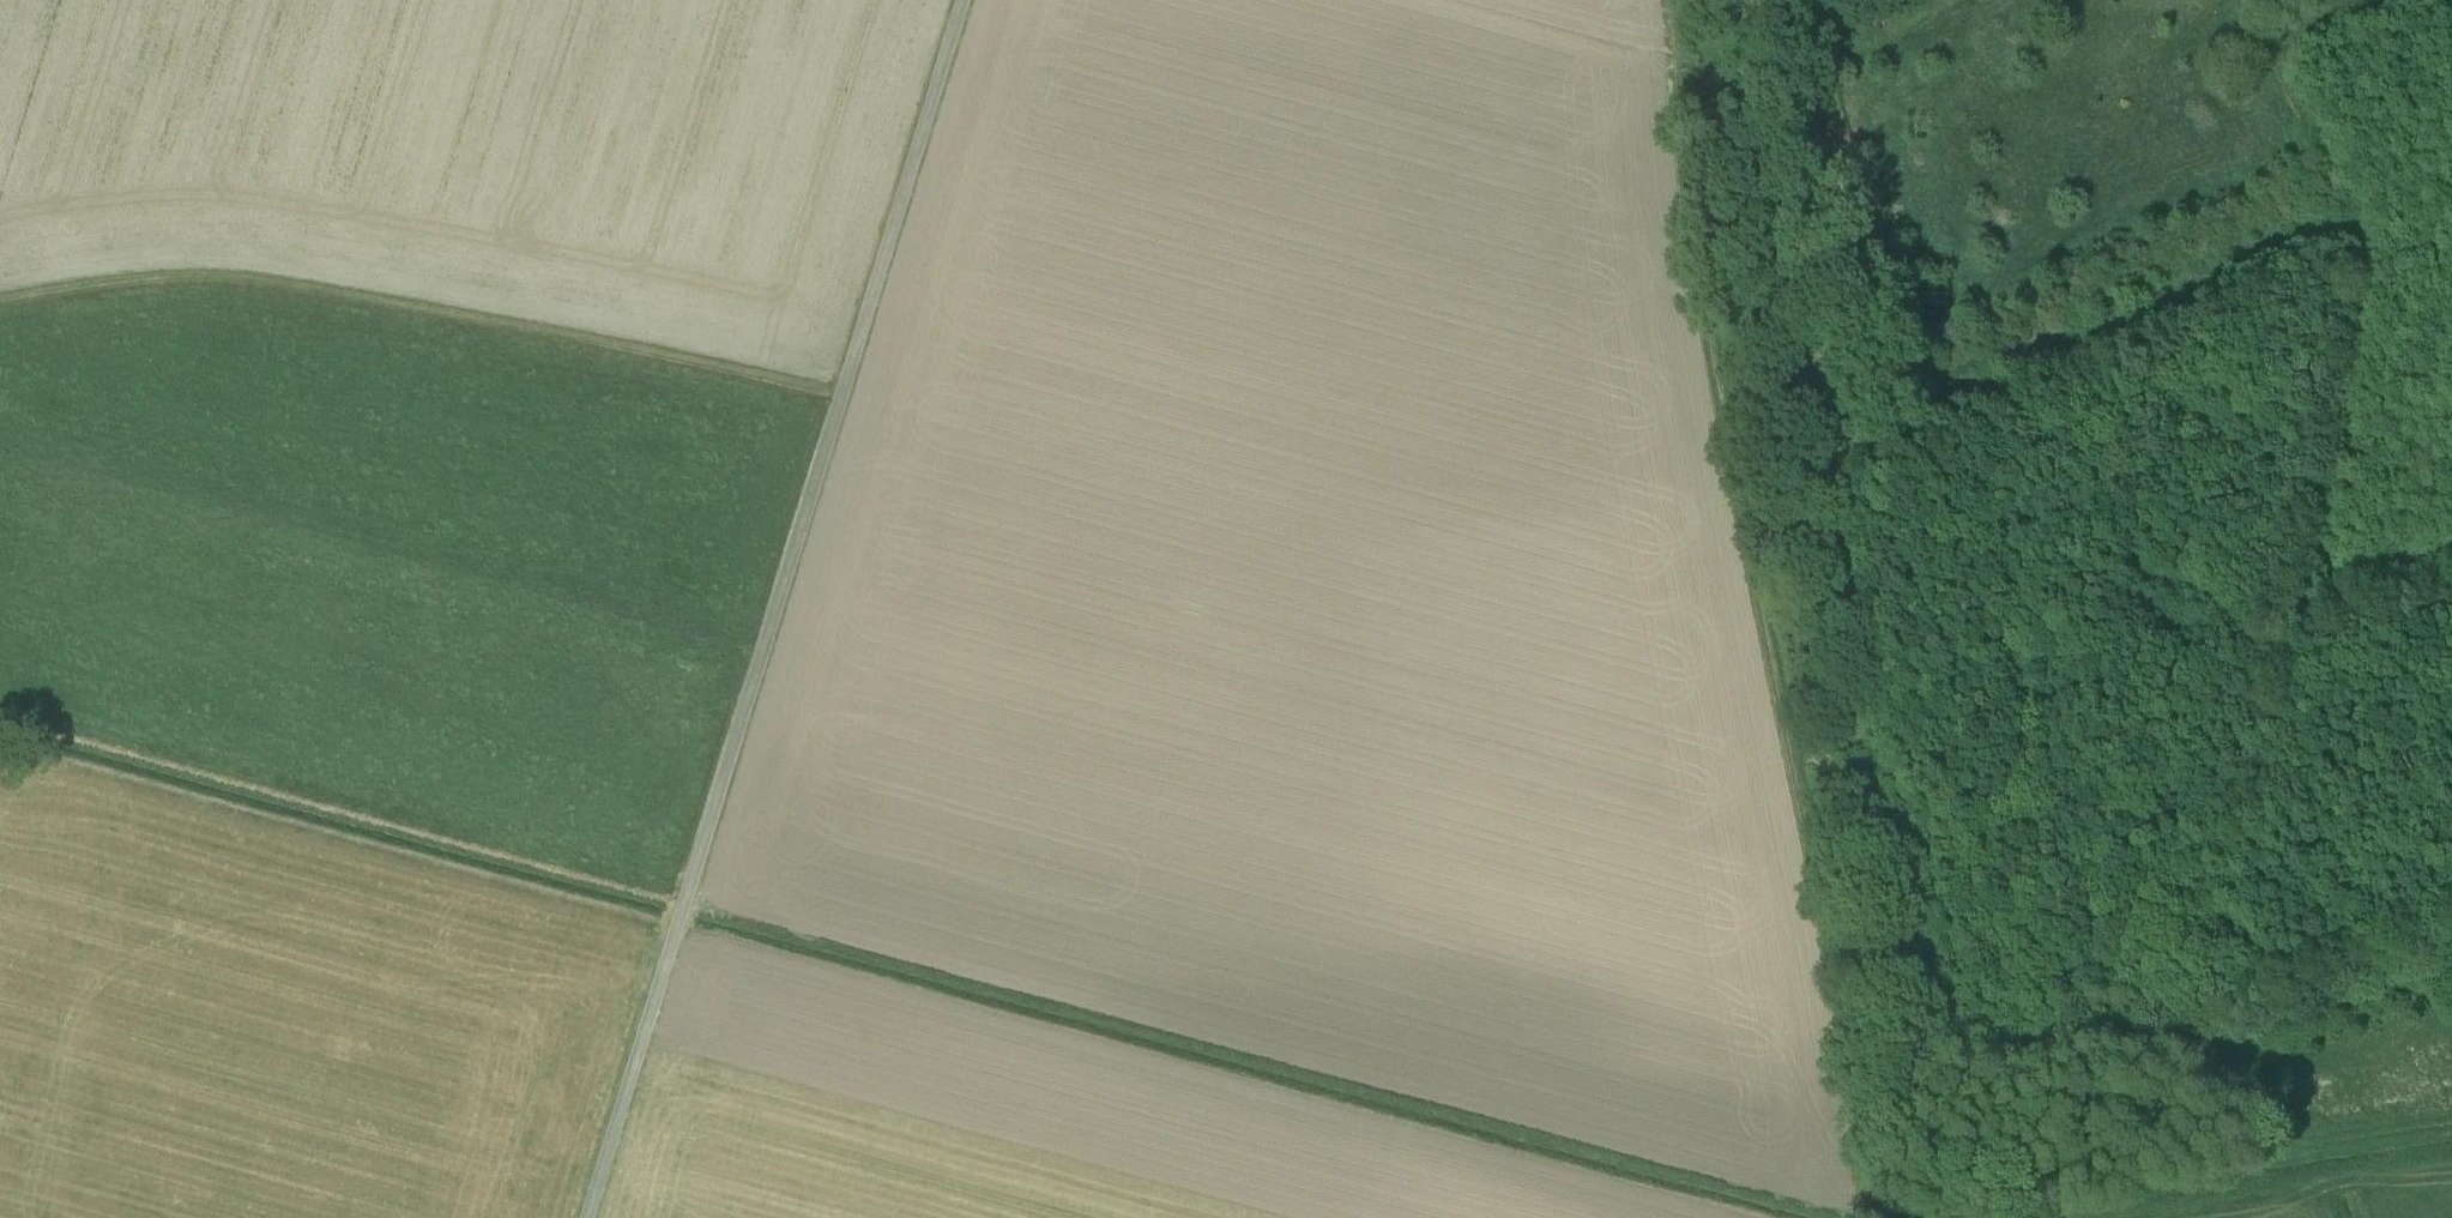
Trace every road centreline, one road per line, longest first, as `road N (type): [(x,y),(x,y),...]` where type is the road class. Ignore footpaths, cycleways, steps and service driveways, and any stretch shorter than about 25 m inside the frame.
road 1 (unclassified): [(965,0),(587,1217)]
road 2 (track): [(1675,0),(1724,385),(1798,696),(1866,1083),(1862,1217)]
road 3 (track): [(842,395),(246,276),(176,275),(0,304)]

